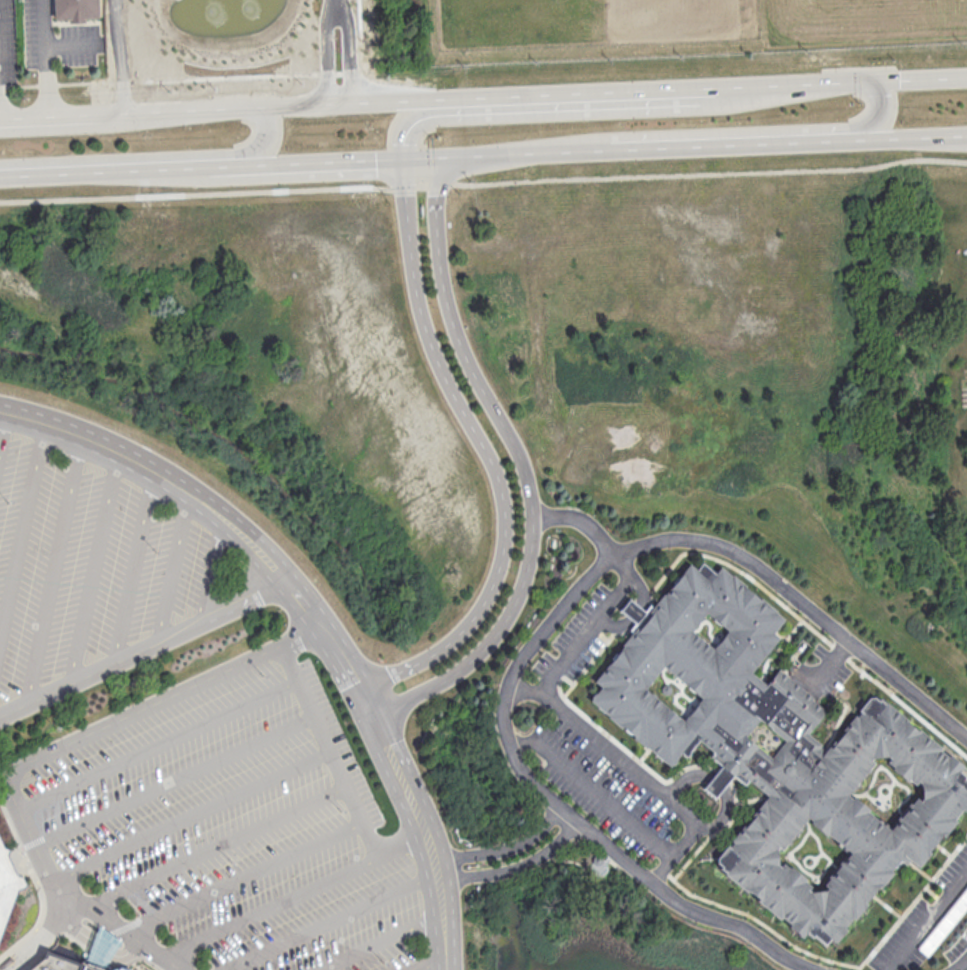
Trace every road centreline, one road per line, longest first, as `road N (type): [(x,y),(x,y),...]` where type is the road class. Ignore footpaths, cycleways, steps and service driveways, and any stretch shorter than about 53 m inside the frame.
road 1 (residential): [(0,410),(102,441),(197,493),(263,544),(343,637),(425,814),(446,969)]
road 2 (residential): [(403,164),(416,293),(444,377),(498,478),(504,543),(484,601),(465,626),(437,651),(369,684)]
road 3 (secondary): [(803,80),(265,103)]
road 4 (residential): [(381,710),(457,671),(490,641),(523,583),(533,535),(521,460),(463,351),(442,279)]
road 5 (residential): [(966,738),(728,547),(663,538),(613,552),(576,517),(533,517)]
road 6 (secondary): [(803,80),(701,102),(427,115),(404,136),(403,164)]
road 7 (secondary): [(548,158),(966,141)]
road 8 (secondary): [(0,181),(403,164)]
road 9 (secondary): [(548,158),(605,137),(862,124),(878,110),(878,77)]
road 10 (residential): [(613,552),(519,658),(504,698),(510,748),(525,774),(578,822)]
road 11 (secondary): [(0,163),(248,152),(264,138),(265,103)]
road 12 (residential): [(578,822),(673,898),(821,969)]
road 13 (secondary): [(966,73),(803,80)]
road 14 (residential): [(436,881),(533,859),(578,822)]
road 15 (secondary): [(403,164),(548,158)]
road 16 (secondary): [(265,103),(121,109)]
road 17 (residential): [(559,805),(518,843),(433,860)]
road 18 (secondary): [(121,109),(88,125),(0,130)]
road 19 (secondary): [(121,109),(0,115)]

